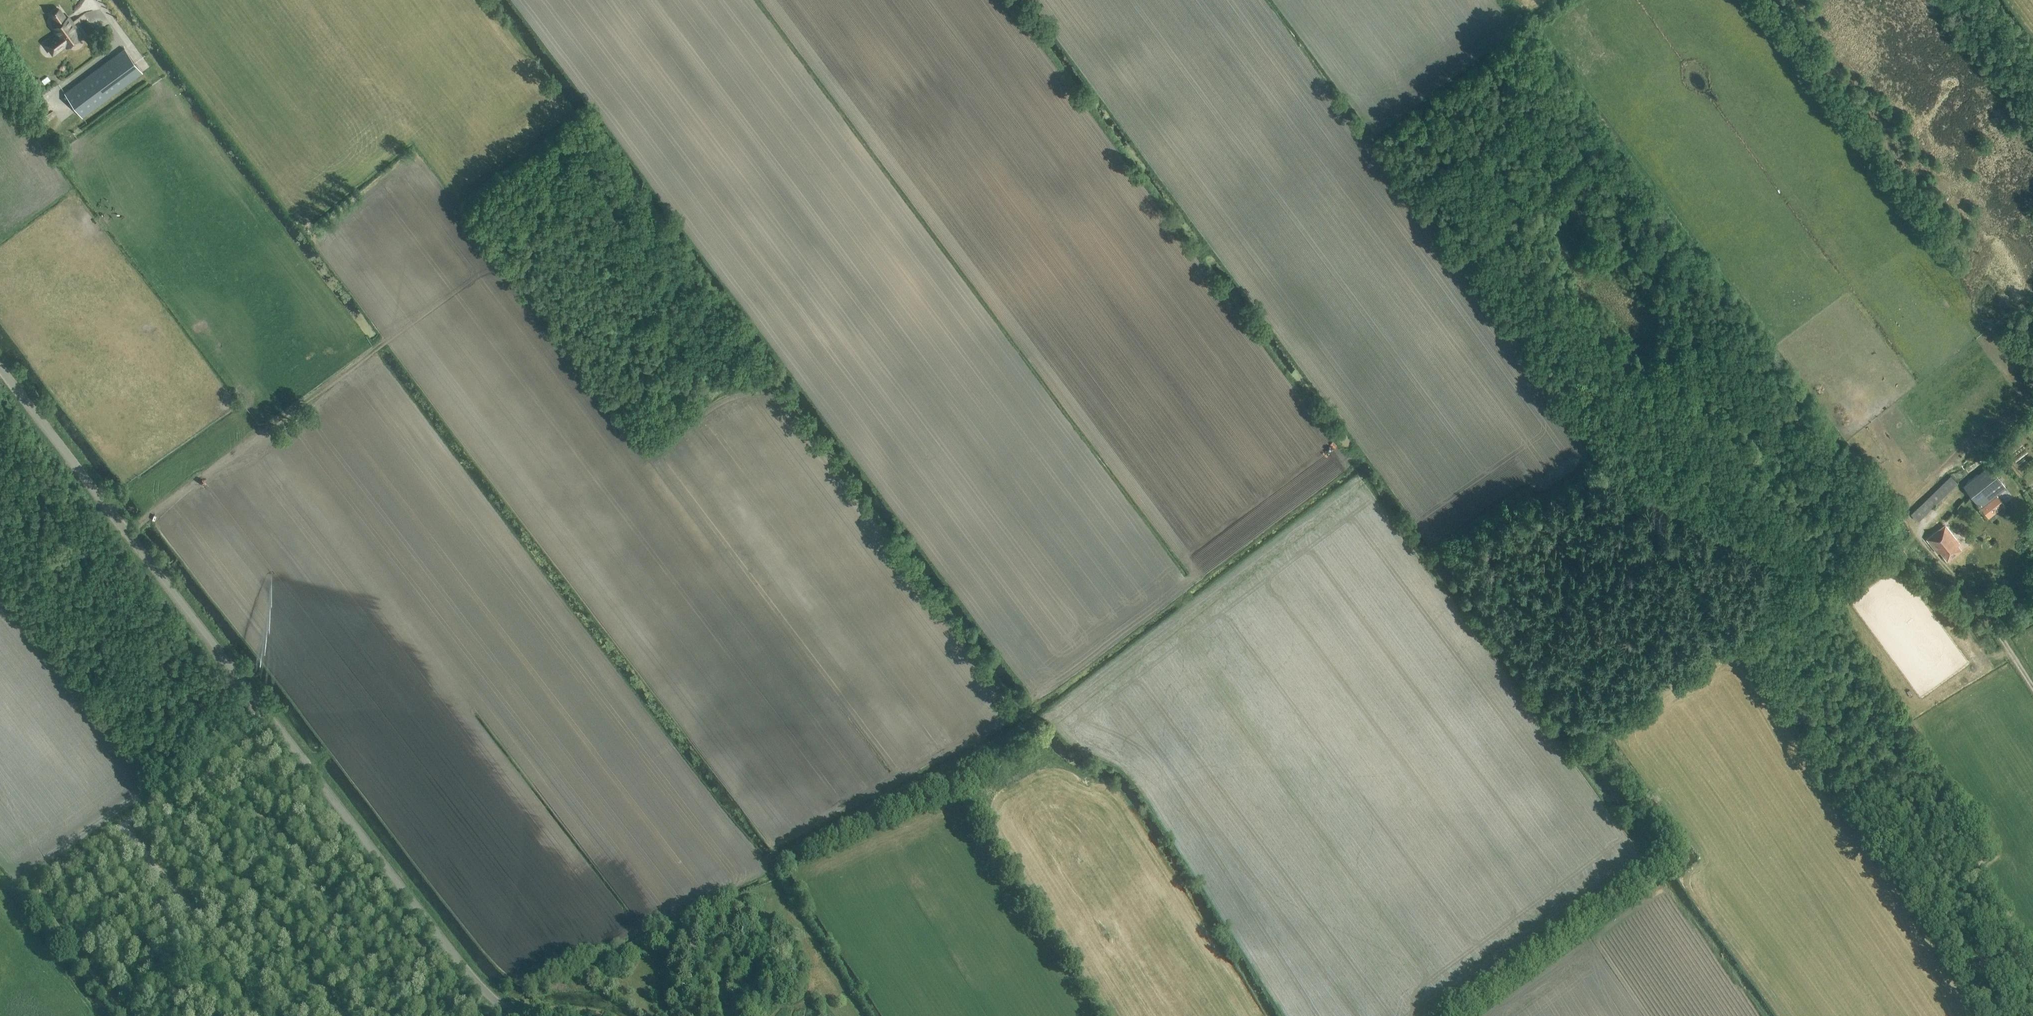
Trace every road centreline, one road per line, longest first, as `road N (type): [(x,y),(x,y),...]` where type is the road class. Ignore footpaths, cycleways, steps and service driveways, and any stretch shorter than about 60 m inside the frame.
road 1 (unclassified): [(514,1015),(458,963),(0,368)]
road 2 (track): [(2013,659),(1972,653),(1899,560),(1837,590),(1599,472)]
road 3 (track): [(2032,691),(1903,508)]

